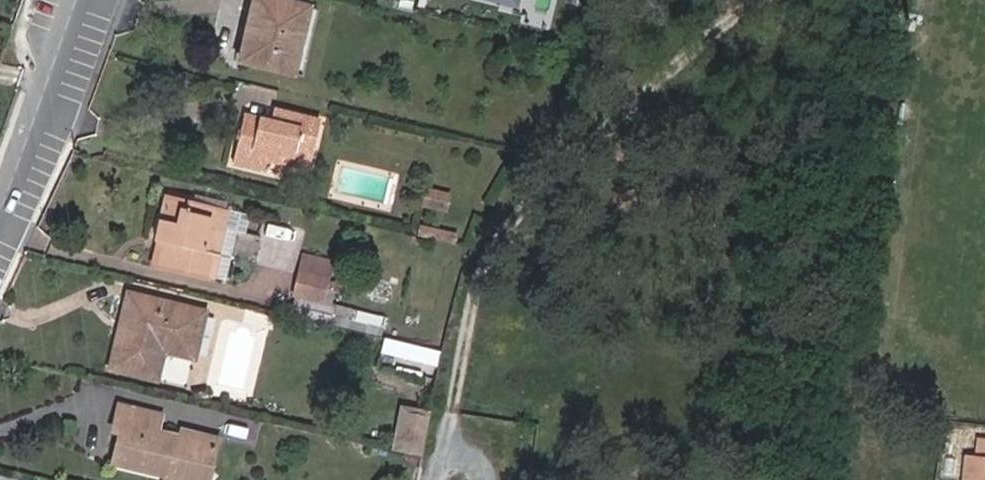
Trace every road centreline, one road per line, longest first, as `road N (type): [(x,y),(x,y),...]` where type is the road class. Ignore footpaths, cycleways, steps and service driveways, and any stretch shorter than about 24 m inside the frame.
road 1 (residential): [(0,209),(82,0)]

